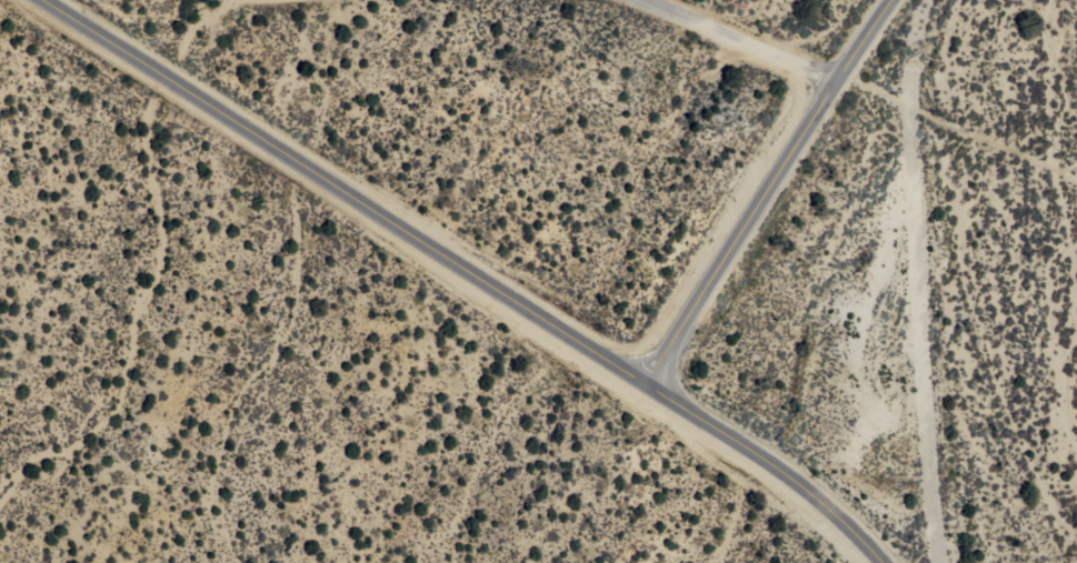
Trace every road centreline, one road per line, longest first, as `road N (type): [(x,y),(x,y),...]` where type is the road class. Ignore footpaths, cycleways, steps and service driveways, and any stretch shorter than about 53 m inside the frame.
road 1 (tertiary): [(44,0),(645,382)]
road 2 (secondary): [(894,0),(645,382)]
road 3 (secondary): [(645,382),(771,463),(883,562)]
road 4 (residential): [(647,0),(838,79)]

